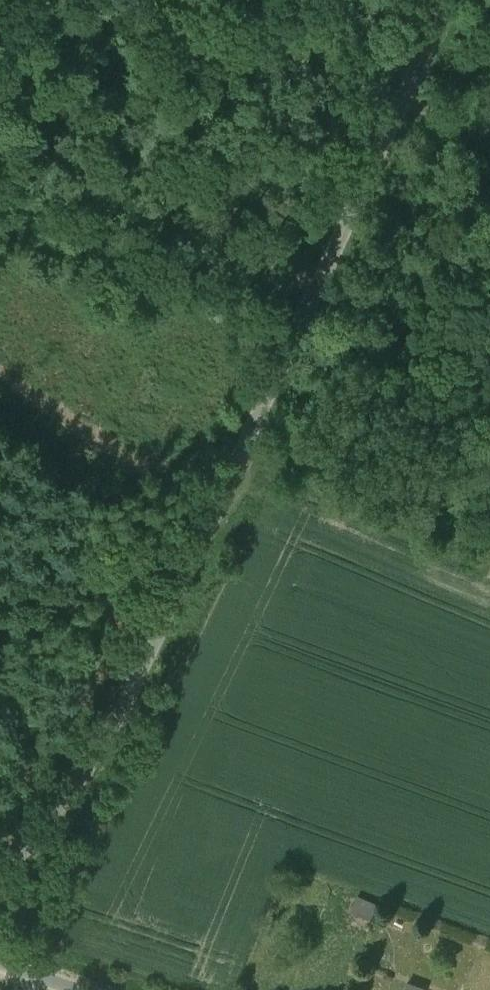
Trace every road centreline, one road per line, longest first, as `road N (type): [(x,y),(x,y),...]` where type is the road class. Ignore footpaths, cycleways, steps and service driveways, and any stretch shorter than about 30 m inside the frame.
road 1 (unclassified): [(456,0),(120,715),(65,804),(0,882)]
road 2 (track): [(223,502),(0,372)]

